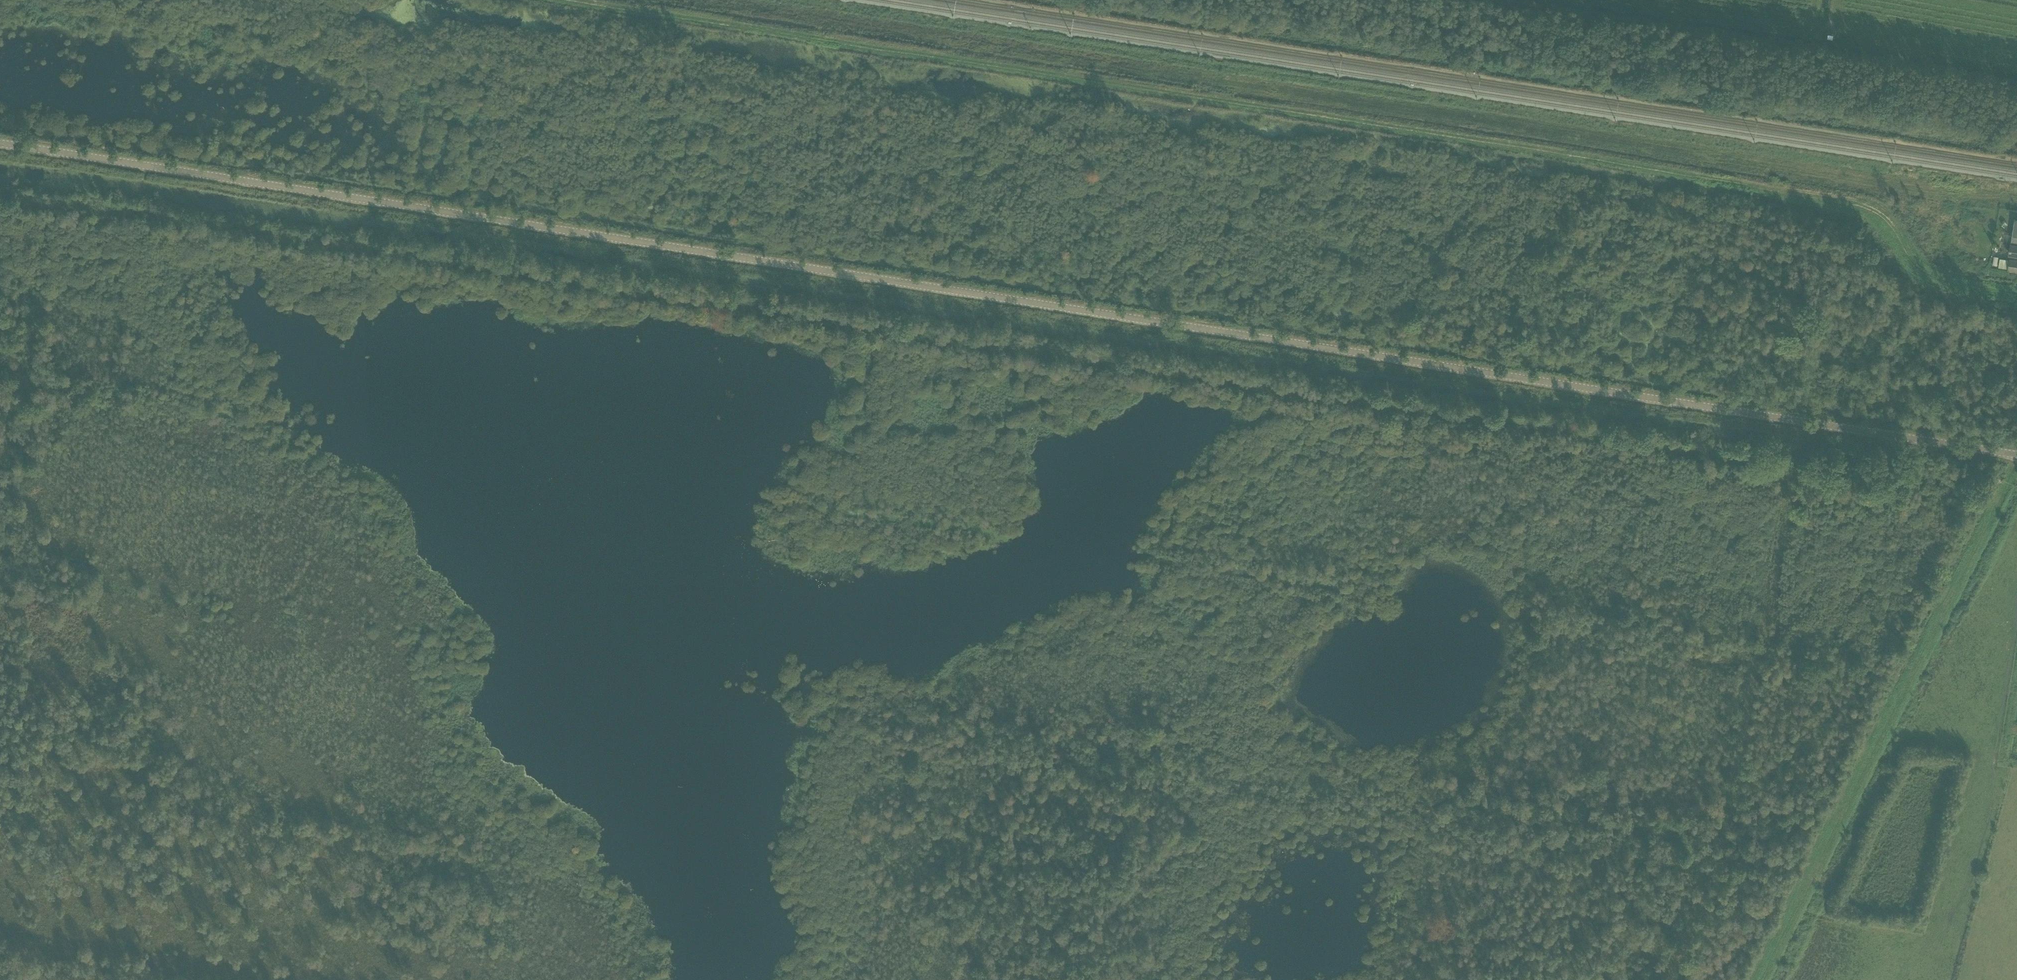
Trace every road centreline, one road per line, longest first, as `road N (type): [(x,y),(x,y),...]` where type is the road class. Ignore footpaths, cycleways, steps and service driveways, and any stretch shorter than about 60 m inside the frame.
road 1 (tertiary): [(2016,455),(0,143)]
road 2 (track): [(581,0),(1856,201),(1883,212),(1926,266),(2016,292)]
road 3 (track): [(1758,979),(2016,462)]

